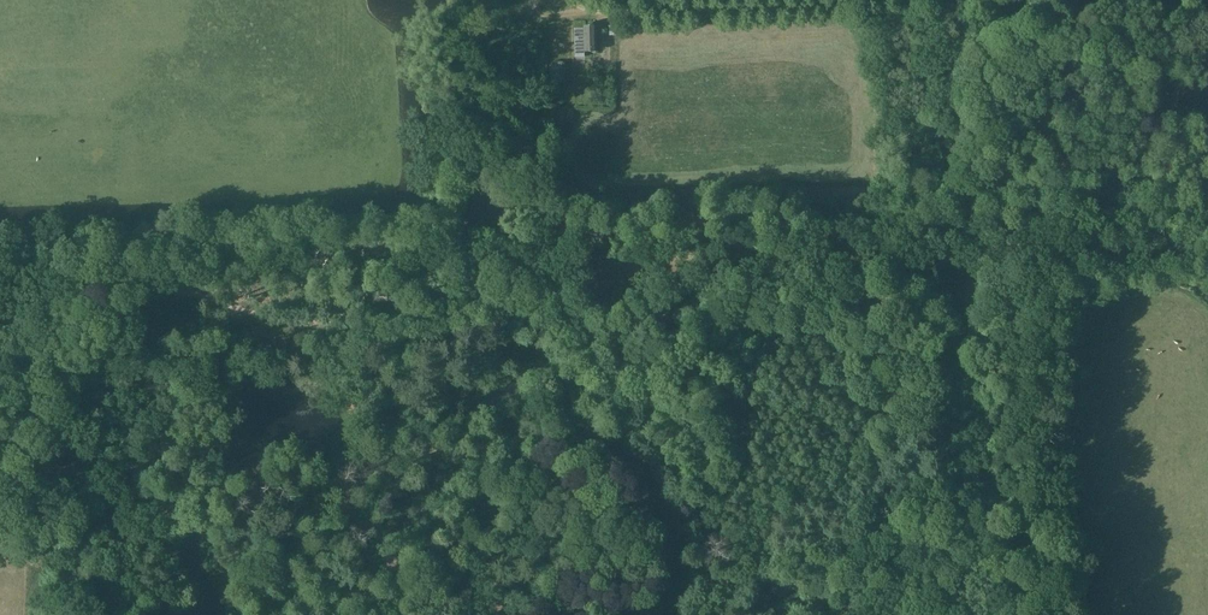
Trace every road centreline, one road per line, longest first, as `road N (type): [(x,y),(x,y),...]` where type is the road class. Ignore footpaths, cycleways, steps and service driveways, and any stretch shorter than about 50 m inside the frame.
road 1 (track): [(0,315),(74,294),(171,294),(293,322),(357,324),(555,277),(1070,251)]
road 2 (track): [(660,614),(681,544),(675,502),(660,473),(592,404),(548,297),(528,285)]
road 3 (track): [(866,0),(570,11),(563,0)]
road 4 (track): [(1070,251),(1207,239)]

